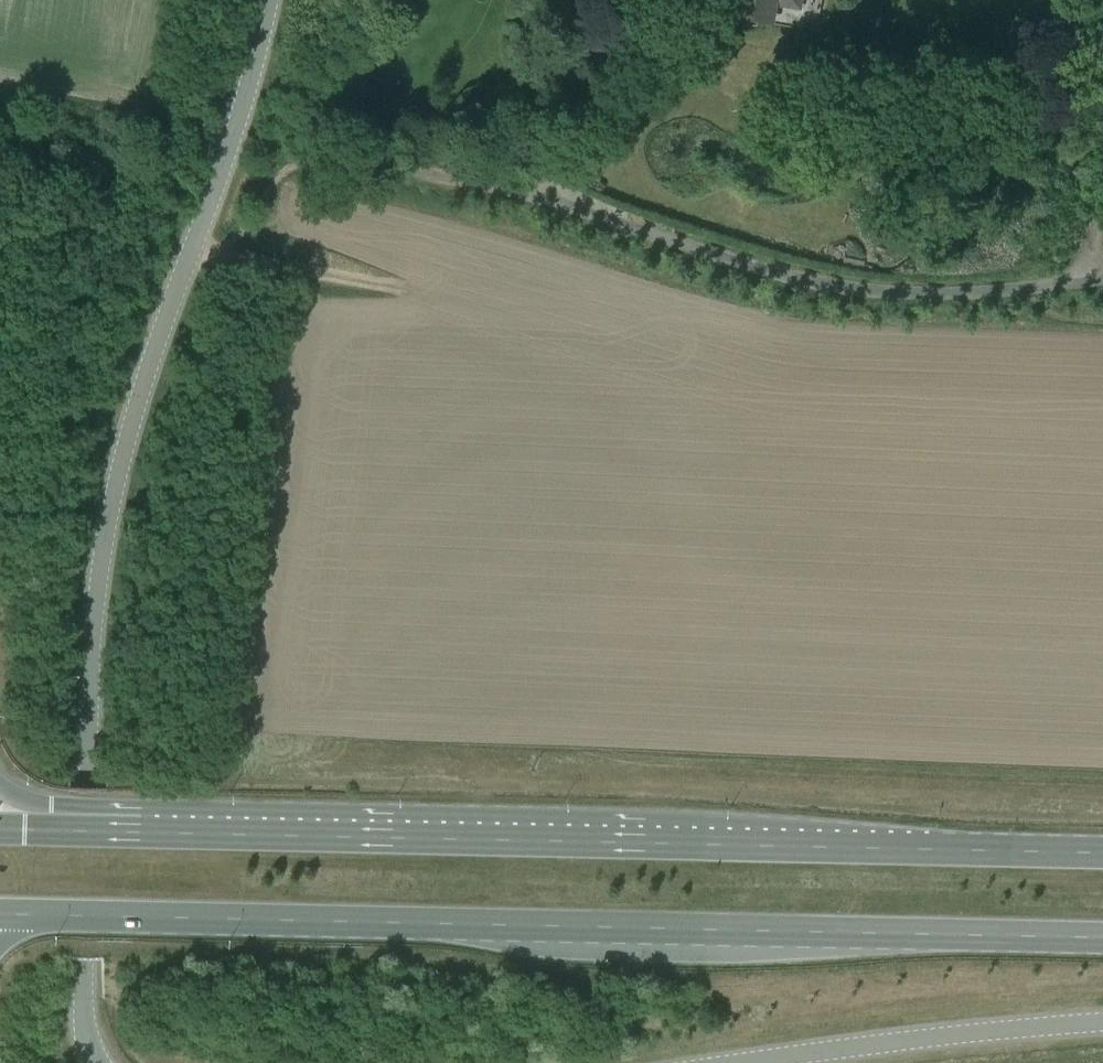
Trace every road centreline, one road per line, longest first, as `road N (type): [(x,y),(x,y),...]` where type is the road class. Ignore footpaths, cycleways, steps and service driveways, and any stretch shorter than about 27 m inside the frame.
road 1 (primary): [(1102,853),(0,828)]
road 2 (primary): [(0,913),(1102,937)]
road 3 (unclassified): [(96,1062),(82,1006),(91,667),(102,550),(135,413),(228,151),(268,0)]
road 4 (unclassified): [(470,181),(835,285),(924,293),(1088,279)]
road 5 (unclassified): [(737,1062),(1102,1022)]
road 6 (track): [(413,292),(219,255)]

